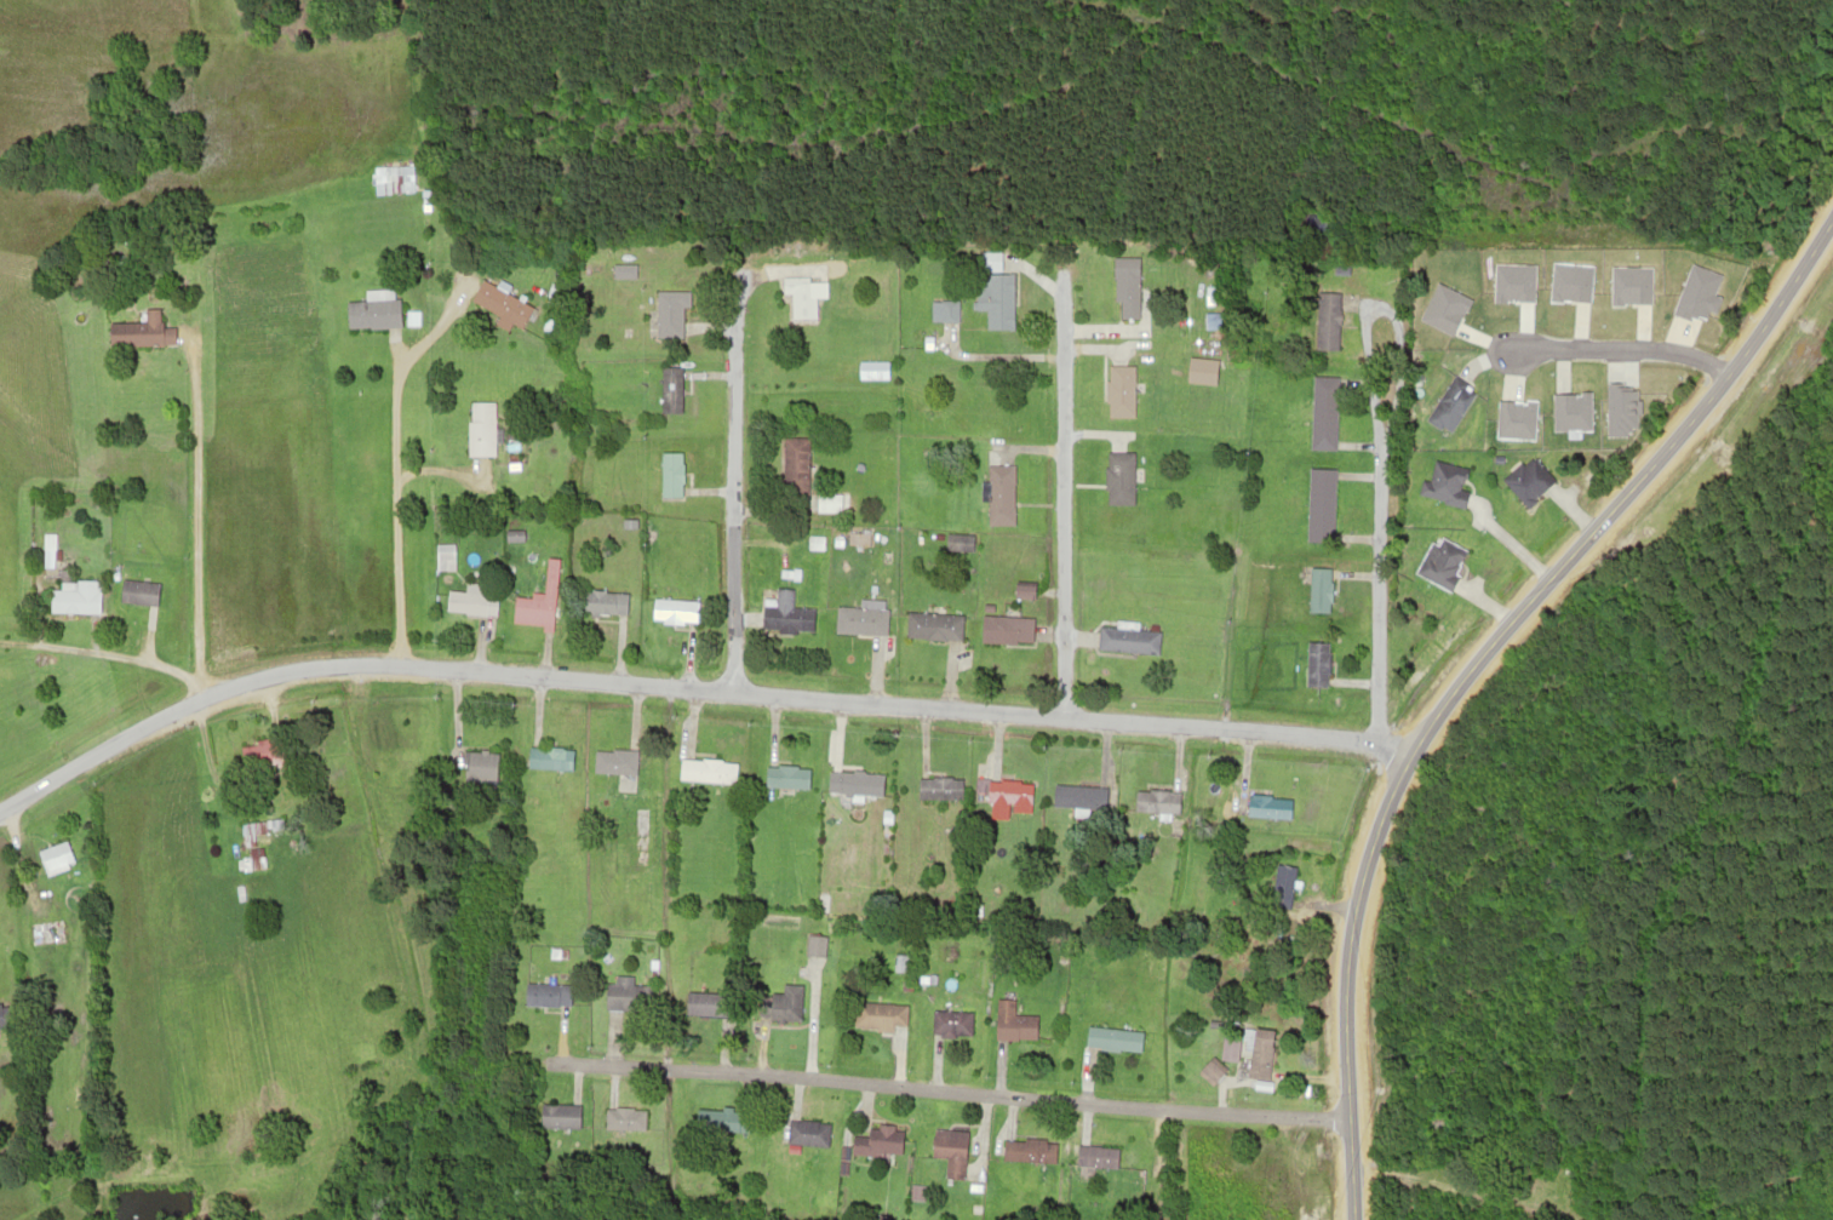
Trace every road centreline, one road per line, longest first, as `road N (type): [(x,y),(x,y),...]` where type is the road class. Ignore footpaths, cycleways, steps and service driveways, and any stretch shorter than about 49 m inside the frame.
road 1 (residential): [(201,697),(270,674),(394,666),(1272,731),(1371,740),(1402,752)]
road 2 (tertiary): [(1348,1219),(1340,990),(1363,858),(1402,752),(1454,682),(1678,436),(1736,362),(1832,209)]
road 3 (residential): [(1346,1118),(535,1060)]
road 4 (residential): [(1377,449),(1400,339),(1396,319),(1380,309),(1359,319),(1377,449),(1371,740)]
road 5 (residential): [(1062,718),(1059,270)]
road 6 (residential): [(729,693),(731,274)]
road 7 (residential): [(394,666),(390,351)]
road 8 (residential): [(0,808),(201,697)]
road 9 (residential): [(29,643),(161,668),(195,682),(201,697)]

